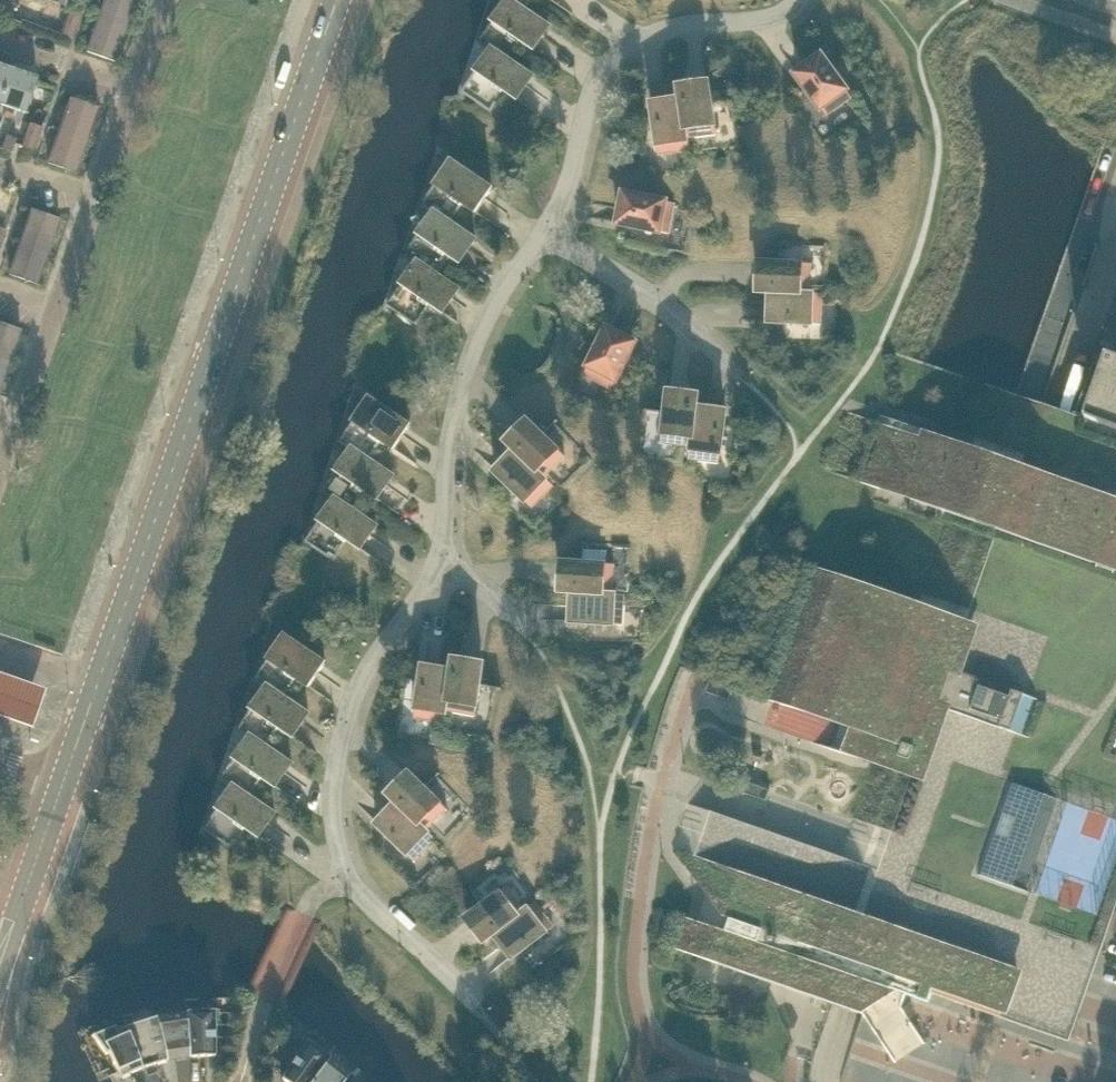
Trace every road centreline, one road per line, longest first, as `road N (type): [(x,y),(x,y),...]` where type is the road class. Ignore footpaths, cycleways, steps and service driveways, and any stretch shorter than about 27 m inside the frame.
road 1 (tertiary): [(65,784),(337,0)]
road 2 (residential): [(805,0),(769,22),(645,39),(622,58),(551,234)]
road 3 (residential): [(551,234),(490,323),(462,417),(447,560)]
road 4 (residential): [(447,560),(364,687),(351,722),(345,861)]
road 5 (residential): [(551,234),(734,365)]
road 6 (residential): [(345,861),(478,1005)]
road 7 (tertiary): [(8,949),(65,784)]
road 8 (residential): [(135,95),(0,46)]
road 9 (residential): [(447,560),(496,595),(547,655)]

